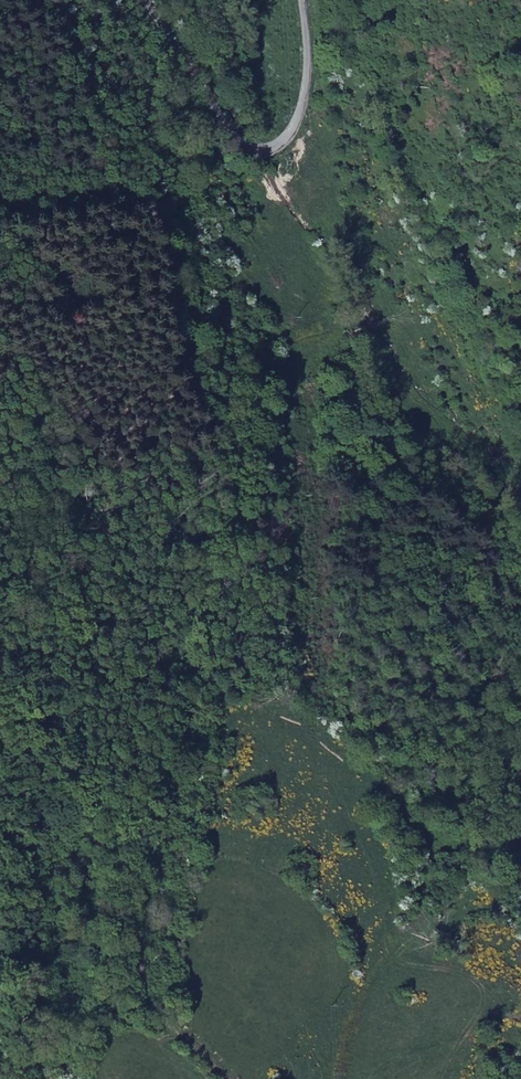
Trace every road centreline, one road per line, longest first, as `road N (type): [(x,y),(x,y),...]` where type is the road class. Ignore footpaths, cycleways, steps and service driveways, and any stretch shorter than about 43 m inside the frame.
road 1 (unclassified): [(147,0),(237,138),(261,151),(287,137),(305,94),(303,0)]

